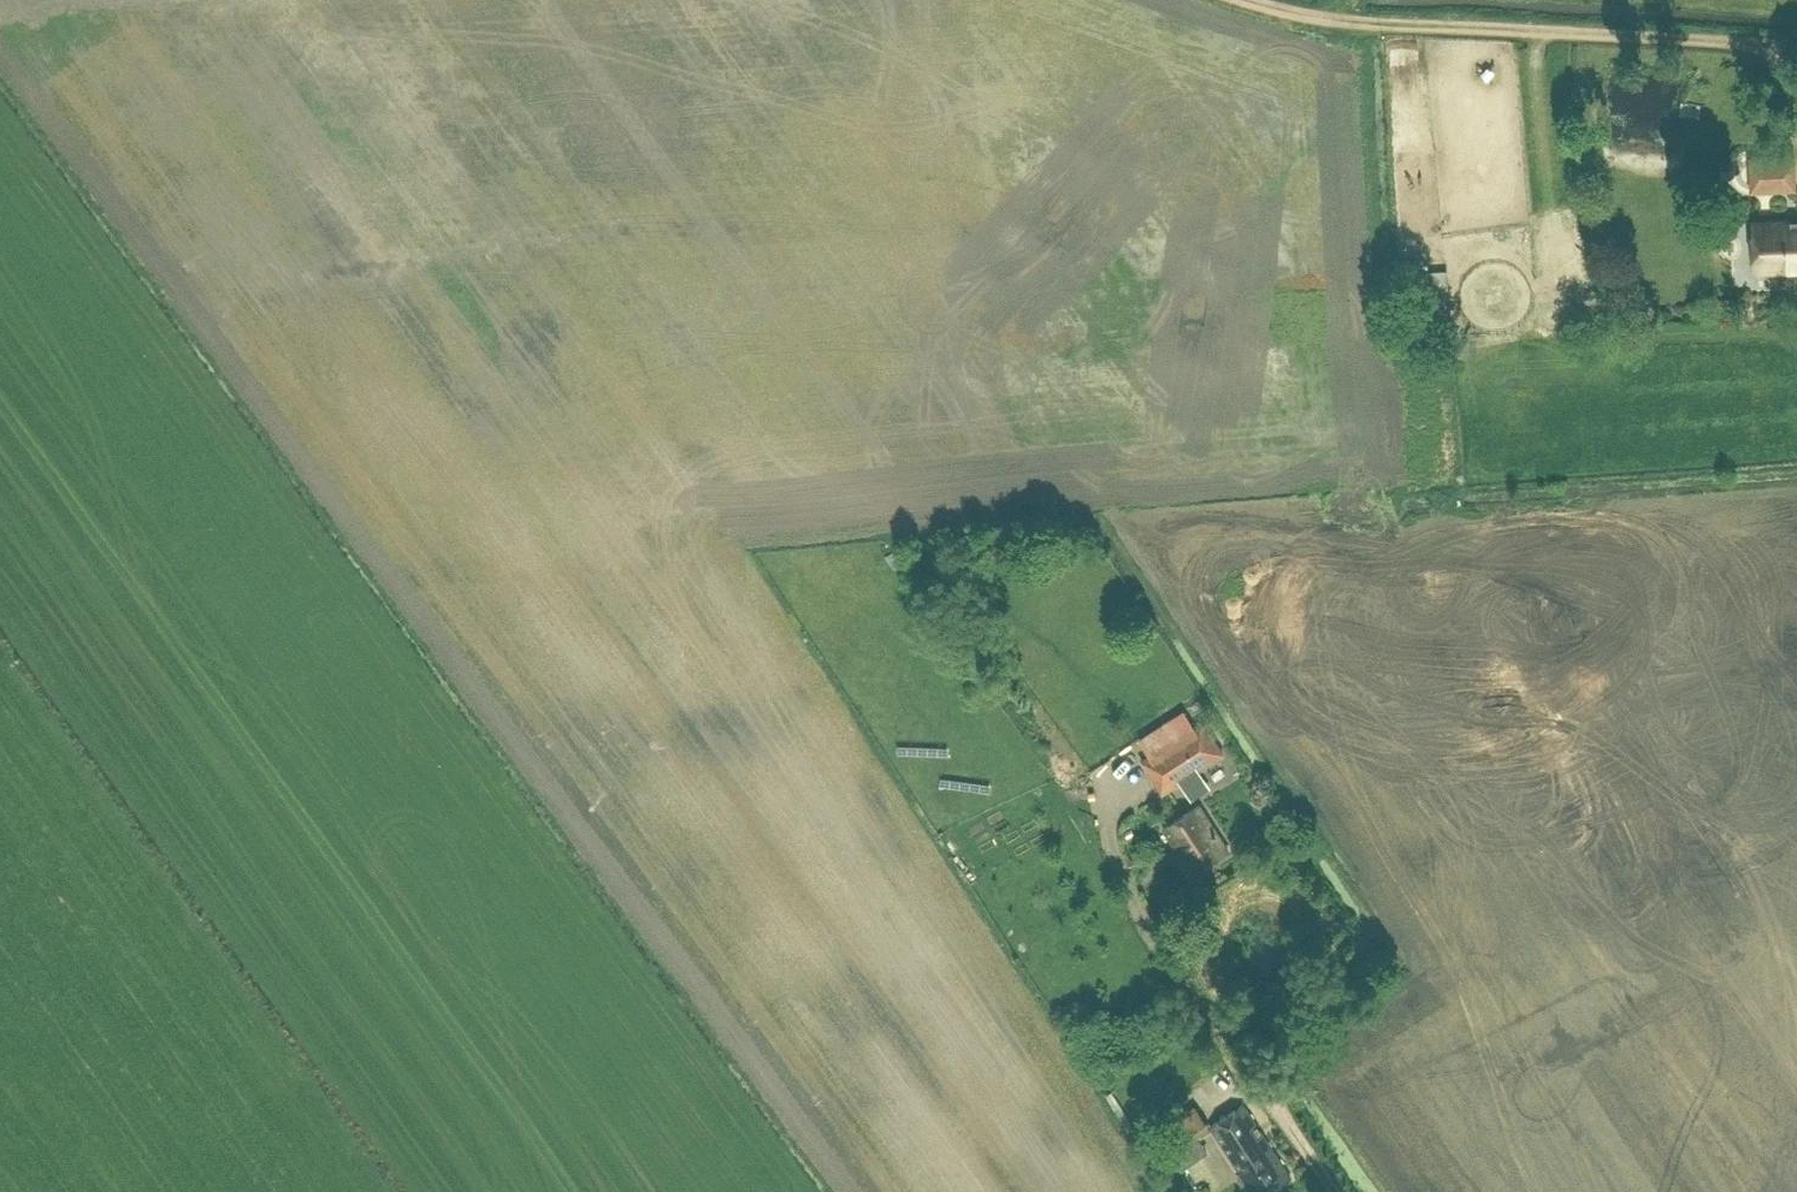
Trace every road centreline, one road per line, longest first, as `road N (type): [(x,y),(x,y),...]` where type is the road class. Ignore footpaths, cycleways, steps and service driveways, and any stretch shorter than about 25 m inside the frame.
road 1 (unclassified): [(1796,39),(1370,18),(1263,0)]

